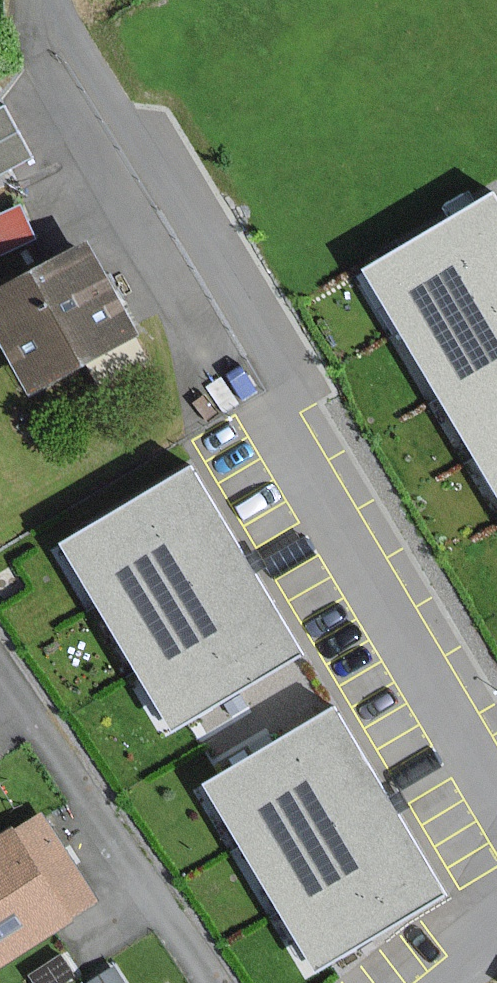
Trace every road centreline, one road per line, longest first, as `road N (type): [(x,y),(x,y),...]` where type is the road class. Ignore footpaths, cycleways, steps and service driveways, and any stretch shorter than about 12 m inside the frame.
road 1 (residential): [(52,0),(124,124),(165,172),(286,361),(279,441),(484,783)]
road 2 (residential): [(0,672),(217,982)]

